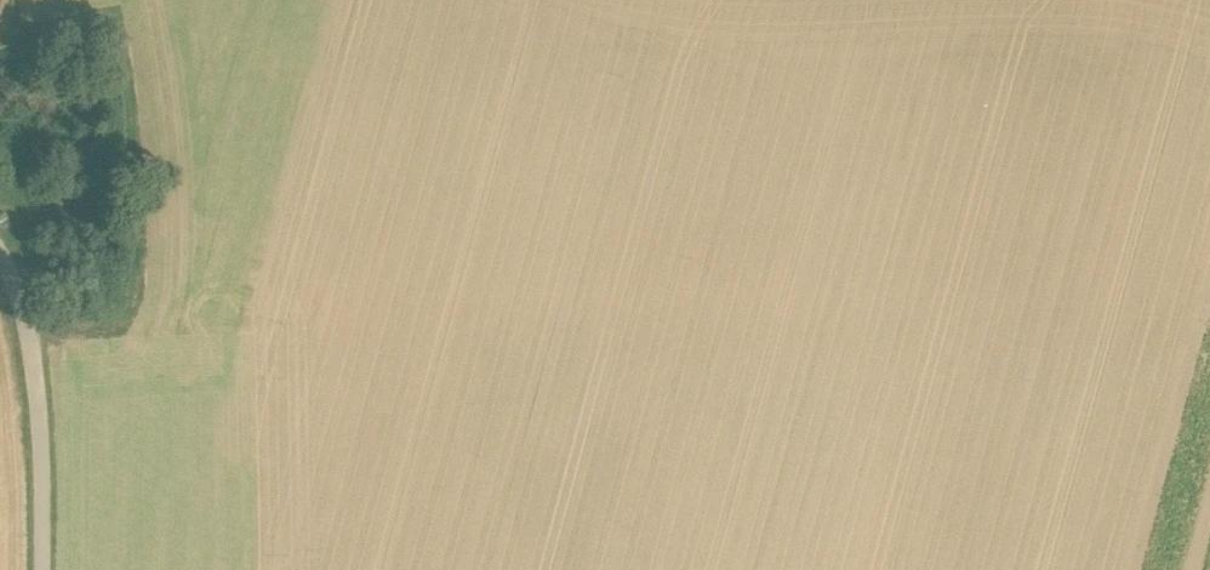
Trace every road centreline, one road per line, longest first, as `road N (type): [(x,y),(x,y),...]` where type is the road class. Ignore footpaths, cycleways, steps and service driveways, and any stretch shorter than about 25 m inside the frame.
road 1 (unclassified): [(45,569),(35,359),(0,262)]

